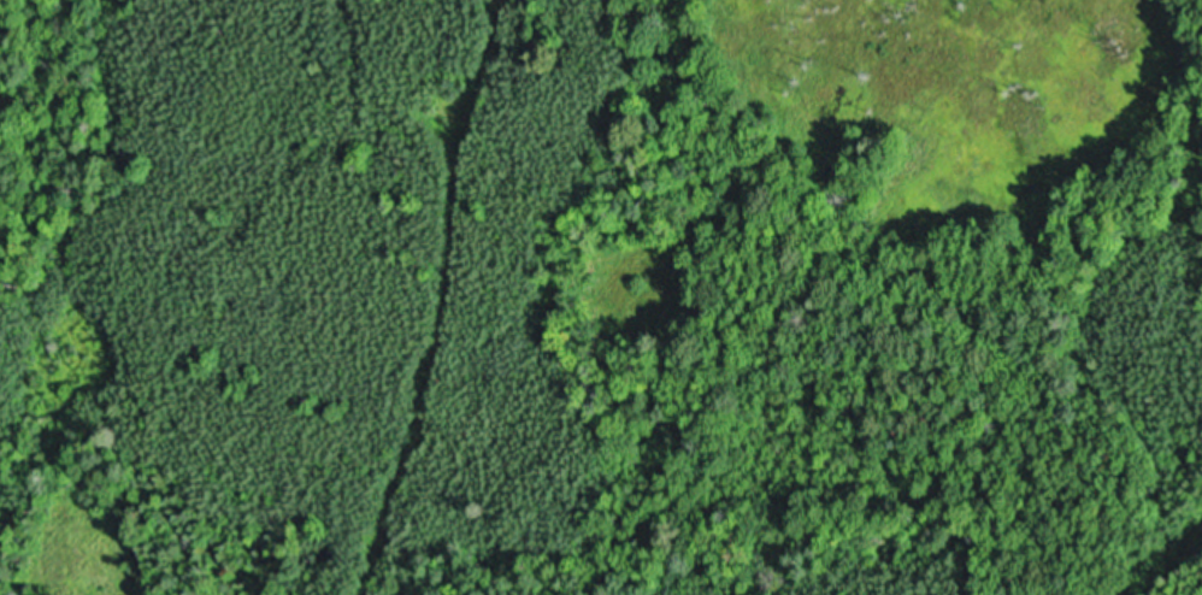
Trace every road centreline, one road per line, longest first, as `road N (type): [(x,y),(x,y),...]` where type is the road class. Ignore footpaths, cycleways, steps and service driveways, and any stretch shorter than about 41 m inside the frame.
road 1 (track): [(565,0),(469,335),(463,594)]

